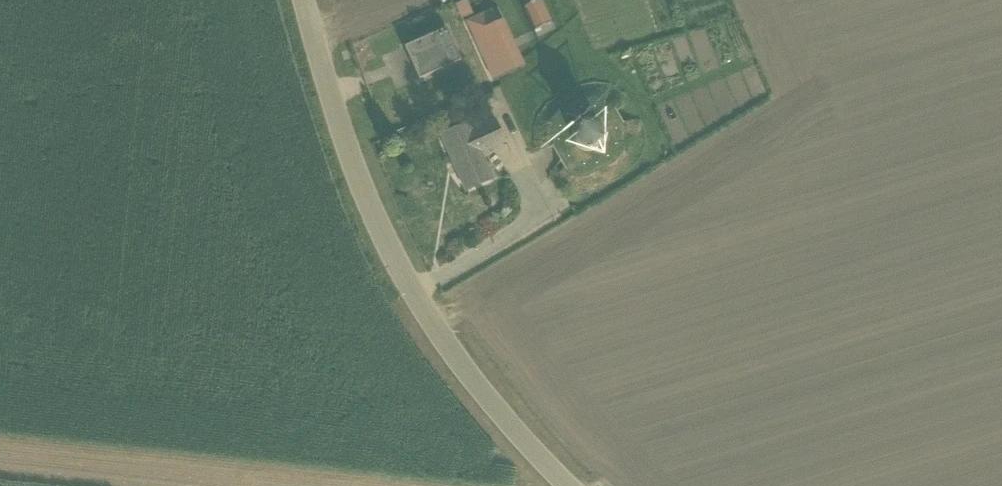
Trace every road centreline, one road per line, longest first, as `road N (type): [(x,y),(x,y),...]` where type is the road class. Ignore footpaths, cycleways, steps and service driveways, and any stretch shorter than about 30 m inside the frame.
road 1 (unclassified): [(567,485),(470,377),(412,294),(364,194),(304,0)]

